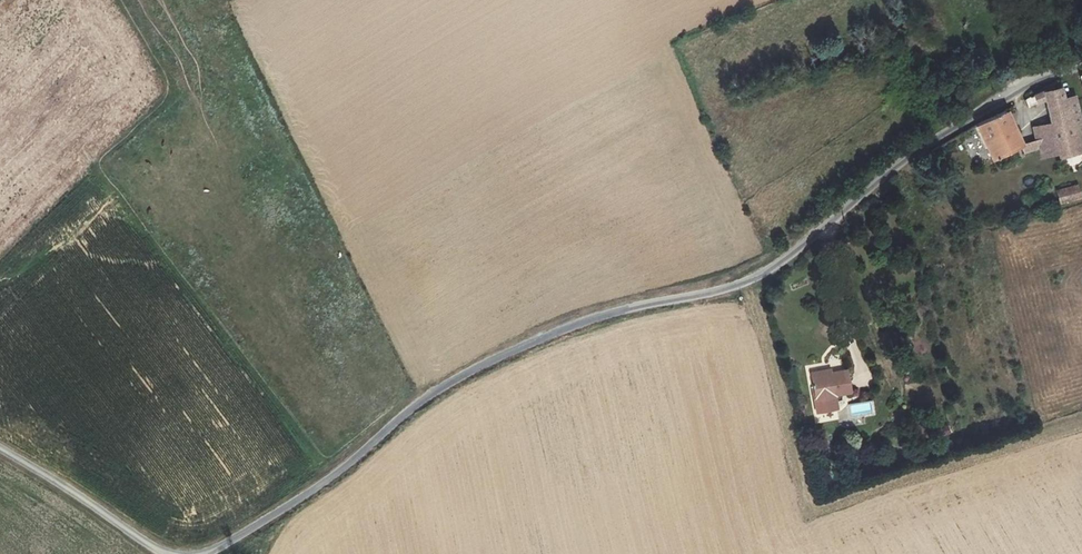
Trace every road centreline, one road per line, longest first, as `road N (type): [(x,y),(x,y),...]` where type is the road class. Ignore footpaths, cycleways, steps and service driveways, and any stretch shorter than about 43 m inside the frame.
road 1 (unclassified): [(209,553),(328,479),(466,373),(576,324),(746,282),(998,98),(1081,65)]
road 2 (track): [(333,476),(101,168),(171,91),(123,0)]
road 3 (unclassified): [(0,449),(166,553)]

